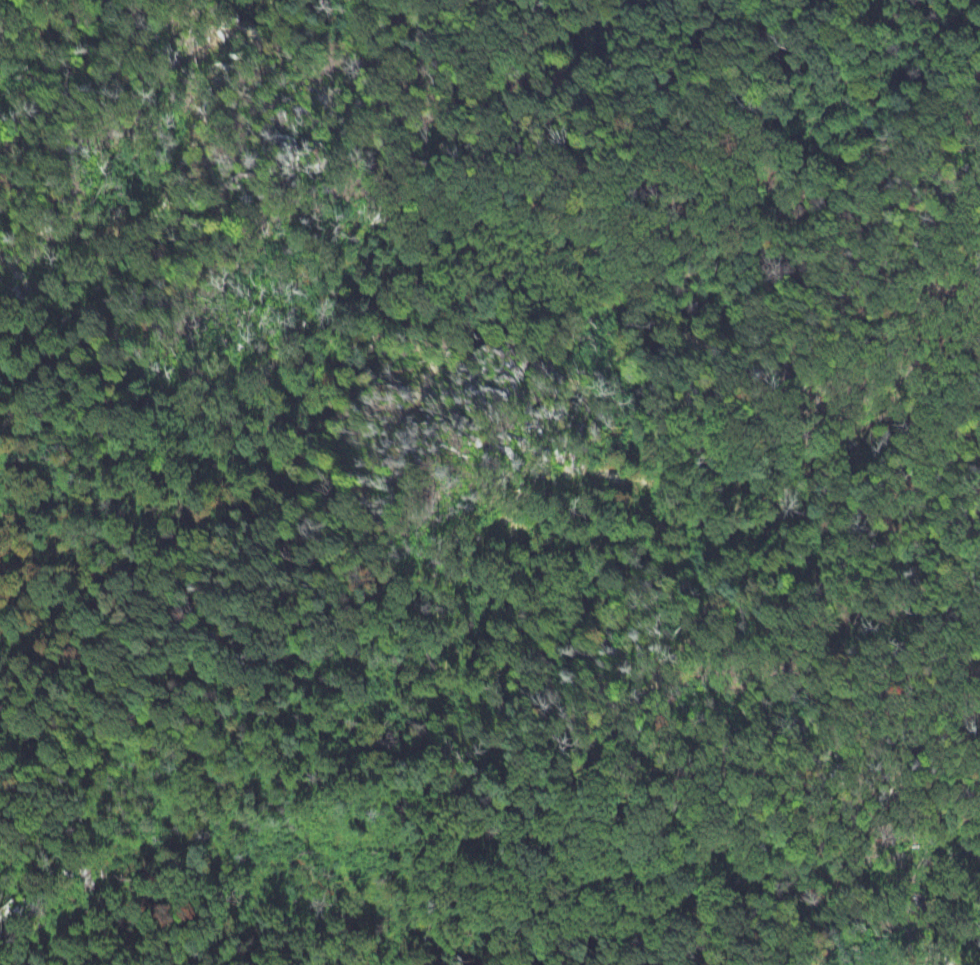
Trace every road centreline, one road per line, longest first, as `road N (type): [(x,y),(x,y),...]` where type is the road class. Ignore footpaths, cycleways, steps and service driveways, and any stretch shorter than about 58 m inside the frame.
road 1 (track): [(329,964),(285,930),(243,804),(188,743),(16,716),(0,706)]

